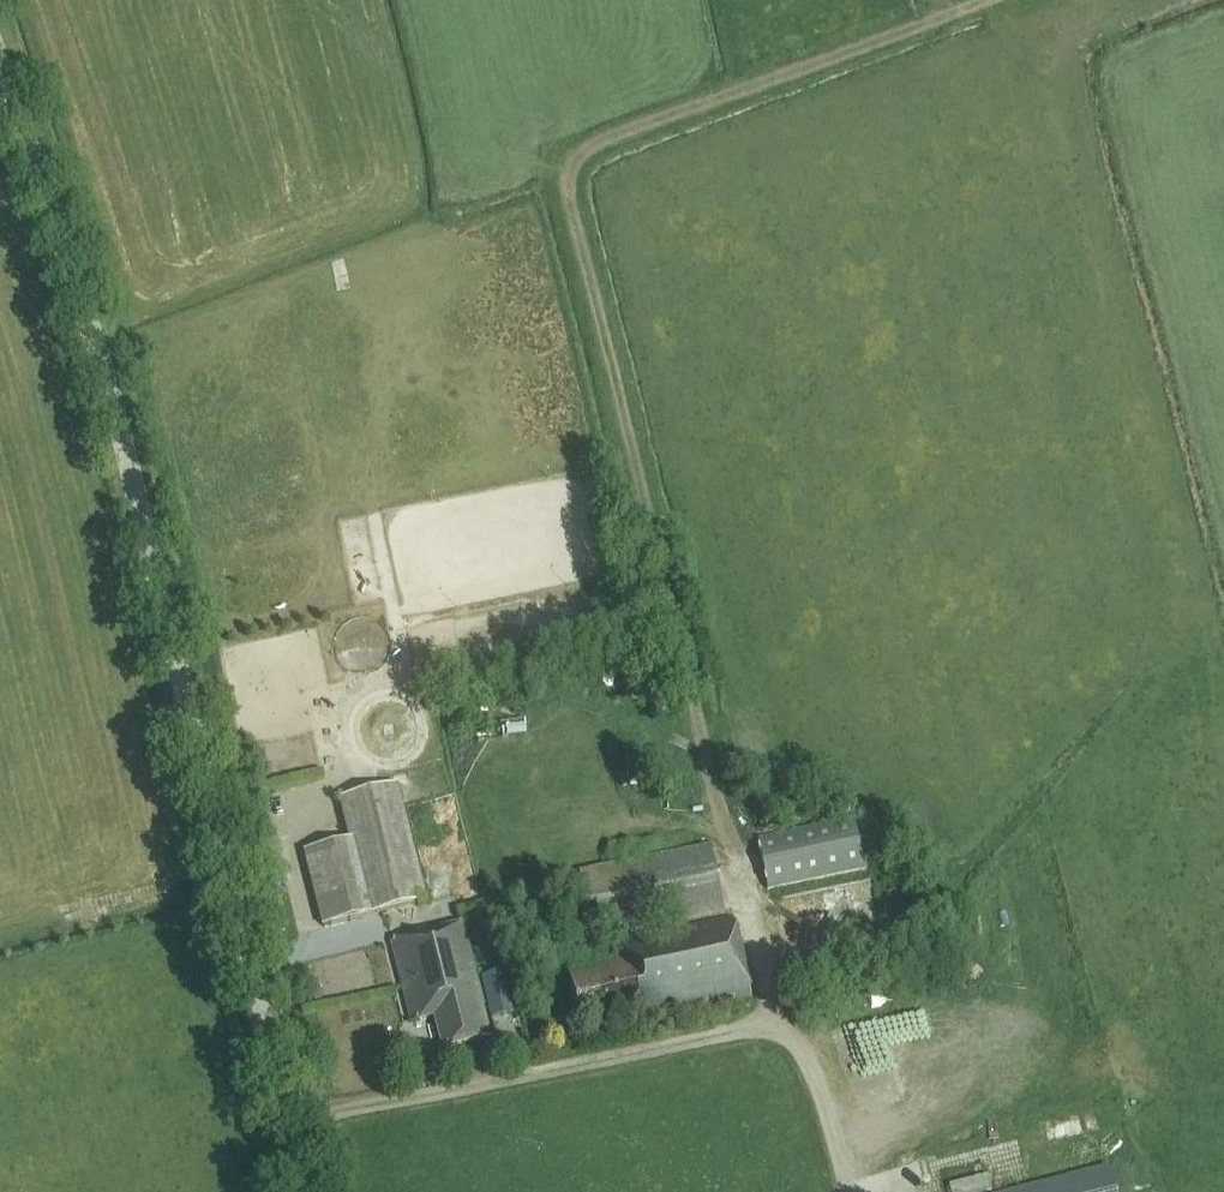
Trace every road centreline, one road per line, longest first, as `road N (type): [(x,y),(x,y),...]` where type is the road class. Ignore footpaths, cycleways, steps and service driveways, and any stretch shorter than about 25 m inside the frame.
road 1 (track): [(759,1028),(767,996),(570,194),(572,169),(590,147),(617,132),(988,0)]
road 2 (tertiary): [(303,1191),(102,355),(0,61)]
road 3 (track): [(286,1118),(759,1028),(786,1035),(809,1064),(842,1191)]

